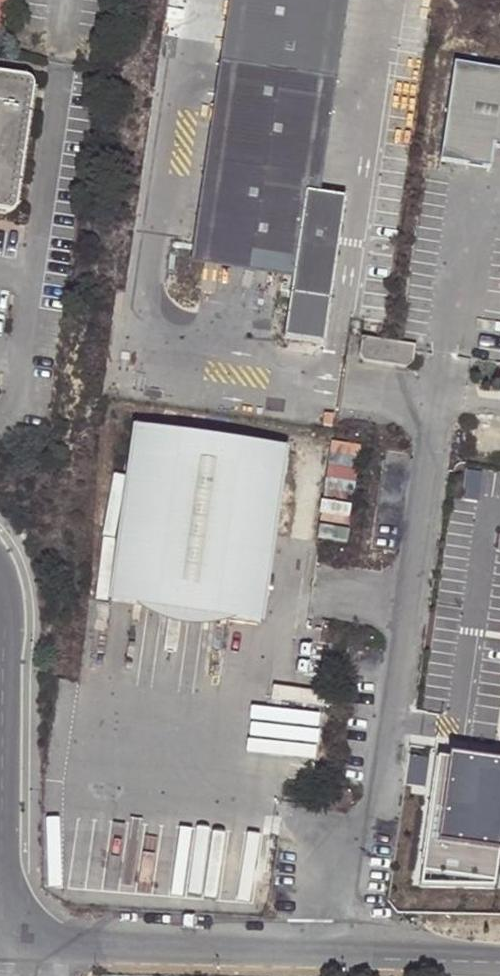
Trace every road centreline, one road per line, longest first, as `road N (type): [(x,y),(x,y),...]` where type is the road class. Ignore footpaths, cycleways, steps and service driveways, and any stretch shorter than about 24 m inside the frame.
road 1 (unclassified): [(318,955),(331,880),(380,804),(441,357)]
road 2 (unclassified): [(0,939),(318,955)]
road 3 (tertiary): [(0,587),(0,817)]
road 4 (unclassified): [(318,955),(498,963)]

